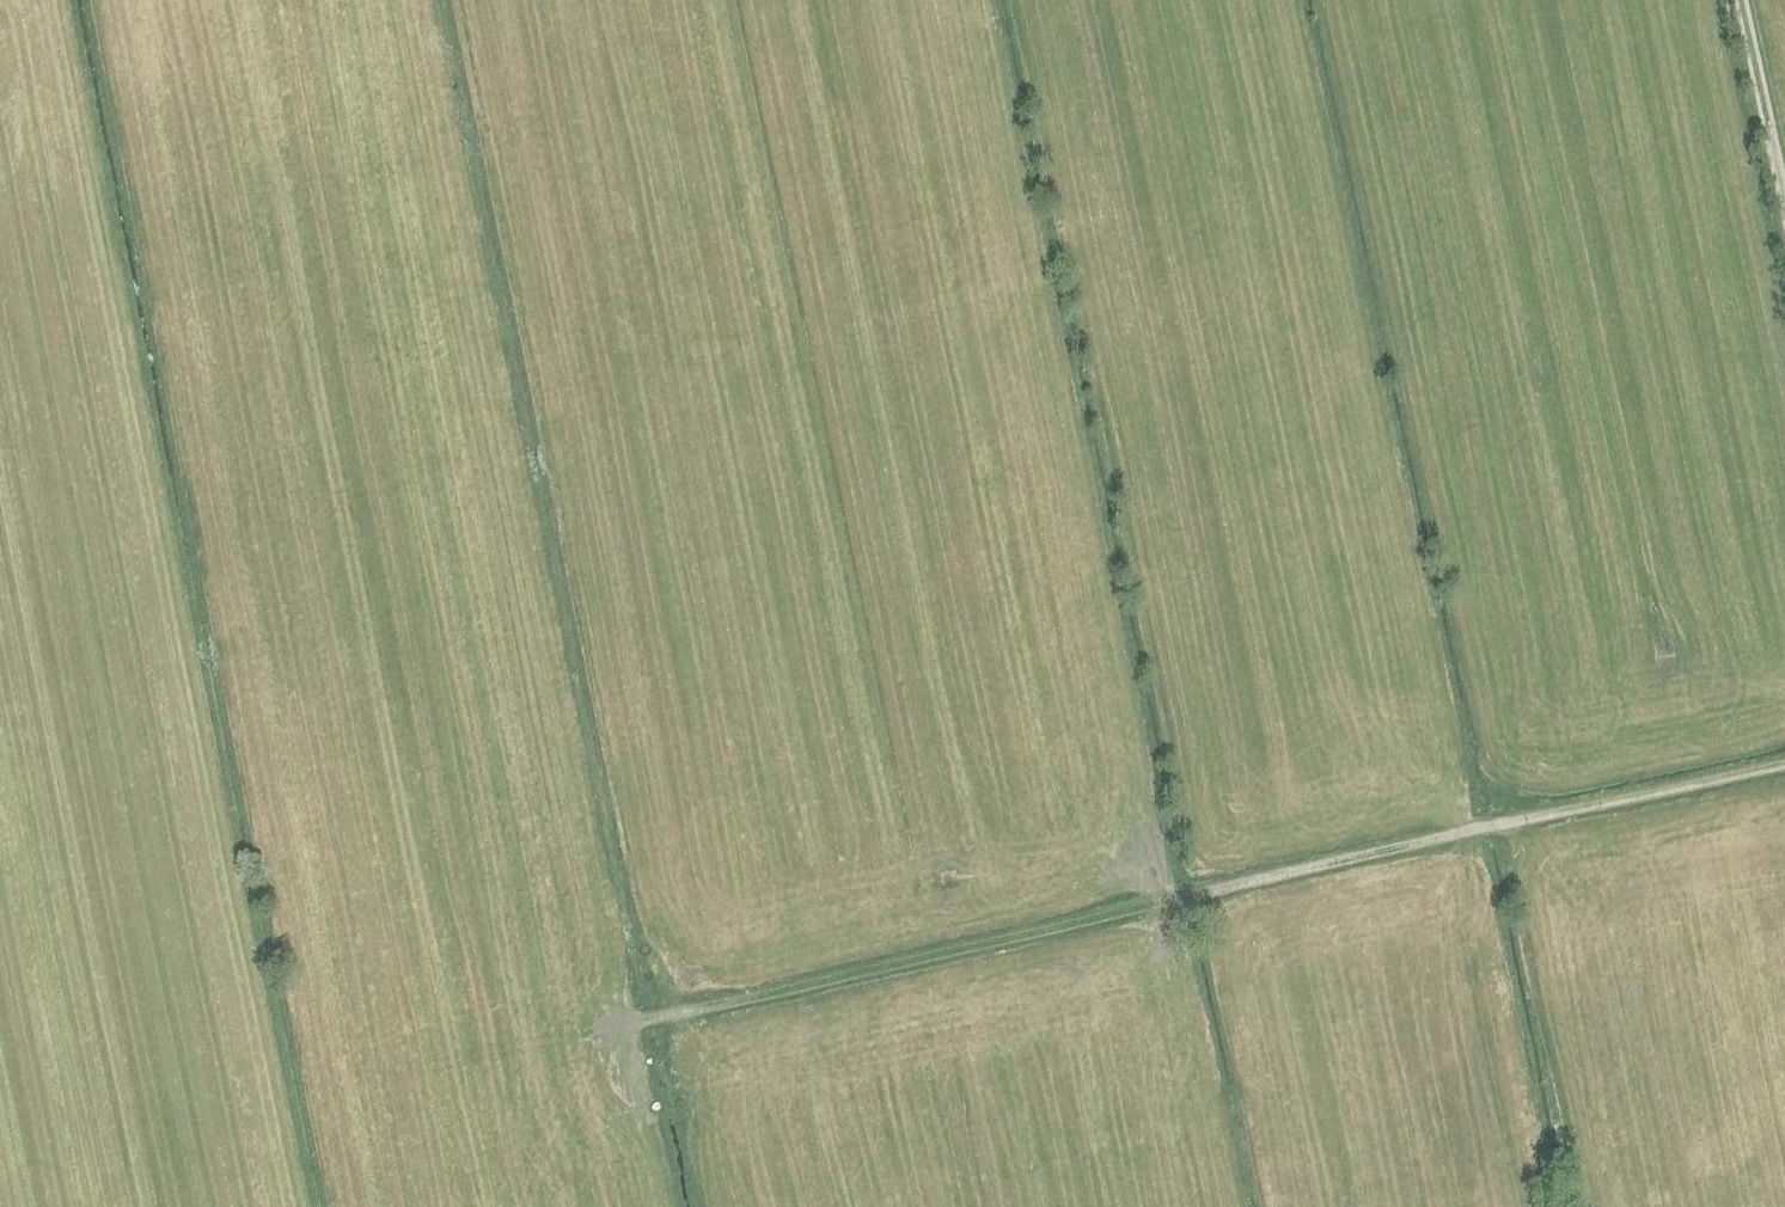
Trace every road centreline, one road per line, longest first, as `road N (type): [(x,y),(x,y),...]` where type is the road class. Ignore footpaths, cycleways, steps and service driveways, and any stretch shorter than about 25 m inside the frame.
road 1 (track): [(655,1014),(1784,761)]
road 2 (track): [(1745,0),(1784,180)]

